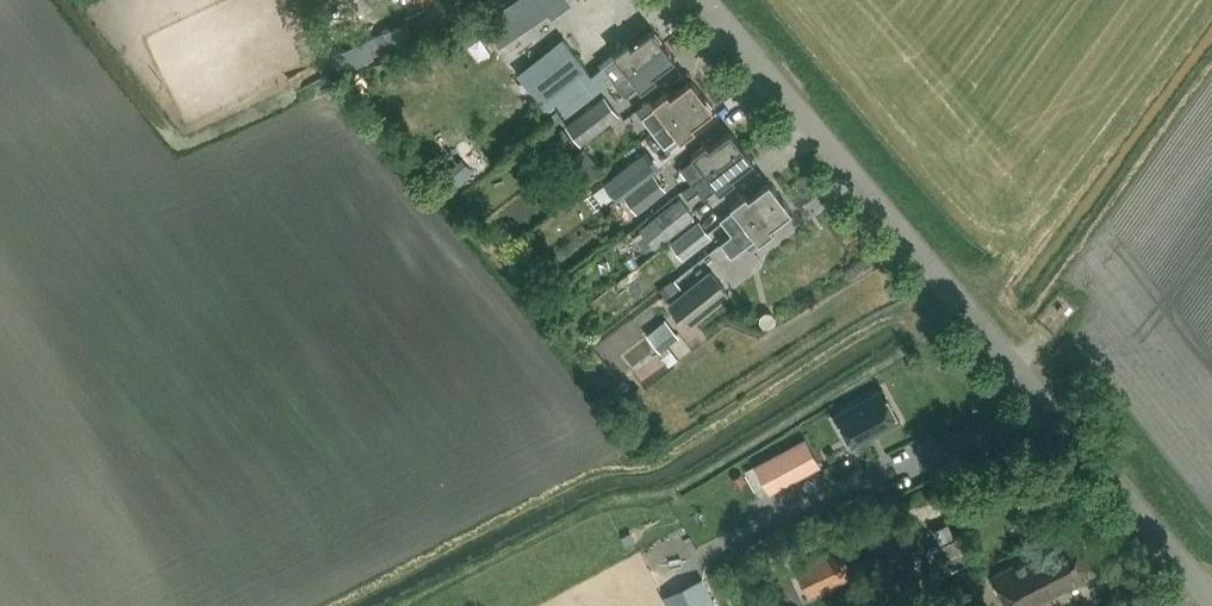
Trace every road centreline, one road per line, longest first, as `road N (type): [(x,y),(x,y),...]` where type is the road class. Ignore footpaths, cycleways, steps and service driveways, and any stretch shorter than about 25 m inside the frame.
road 1 (tertiary): [(1211,604),(706,0)]

